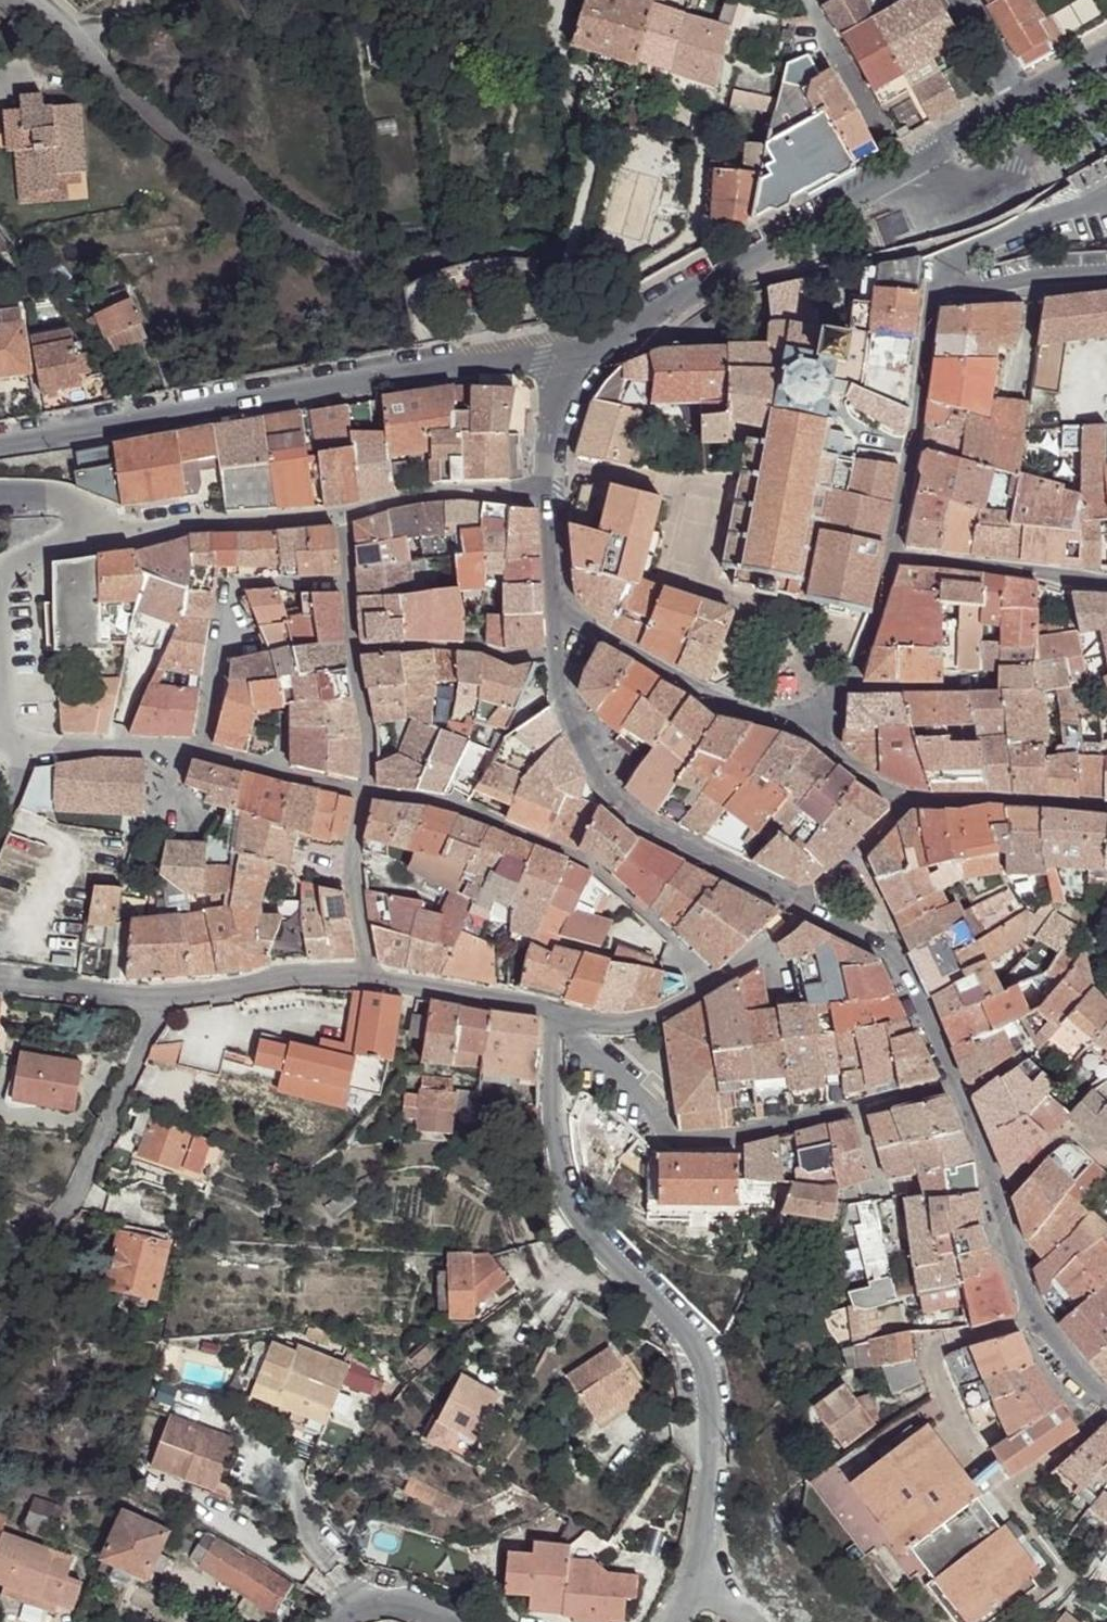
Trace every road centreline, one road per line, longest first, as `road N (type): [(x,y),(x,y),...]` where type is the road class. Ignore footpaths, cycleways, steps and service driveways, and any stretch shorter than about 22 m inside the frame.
road 1 (residential): [(695,1592),(713,1418),(702,1358),(681,1325),(610,1265),(562,1193),(552,1010)]
road 2 (residential): [(562,654),(564,699),(612,798),(647,832),(883,945),(960,1099)]
road 3 (residential): [(580,353),(478,362),(0,445)]
road 4 (residential): [(710,985),(674,939),(567,853),(464,810),(364,794)]
road 5 (residential): [(28,0),(271,215),(323,247)]
road 6 (residential): [(900,168),(580,353)]
road 7 (residential): [(577,1017),(585,1053),(648,1103),(669,1143),(733,1143),(856,1109)]
road 8 (residential): [(815,734),(905,805),(990,799),(1106,809)]
road 9 (residential): [(203,752),(225,586),(350,587)]
road 10 (residential): [(560,605),(701,693),(815,734)]
road 11 (unclassified): [(1006,1501),(931,1362),(945,1339),(1032,1319)]
road 12 (residential): [(30,1231),(66,1207),(76,1189),(146,1038),(152,998)]
road 13 (residential): [(344,517),(83,539)]
road 14 (residential): [(900,168),(918,183),(967,183),(1106,107)]
road 15 (residential): [(152,998),(290,974),(368,975)]
road 16 (residential): [(891,555),(1106,582)]
road 17 (residential): [(562,654),(514,660),(477,648),(353,649)]
road 18 (residential): [(552,499),(437,493),(344,517)]
road 19 (residential): [(936,291),(949,269),(1030,223),(1106,195)]
road 20 (residential): [(0,685),(7,582),(23,561),(83,539)]
road 21 (residential): [(900,168),(809,0)]
road 22 (residential): [(368,975),(552,1010)]
road 23 (residential): [(364,794),(352,846),(368,975)]
road 24 (residential): [(24,749),(203,752)]
road 25 (residential): [(1106,273),(936,291)]
road 26 (residential): [(203,752),(364,794)]
road 27 (residential): [(912,449),(936,291)]
road 28 (residential): [(580,353),(553,402),(552,499)]
road 29 (residential): [(0,983),(152,998)]
road 30 (residential): [(844,688),(992,688)]
road 31 (residential): [(996,1203),(1057,1140),(1078,1138),(1106,1165)]
road 32 (residential): [(353,649),(366,736),(364,794)]
road 33 (residential): [(710,985),(633,1024),(577,1017)]
road 34 (residential): [(844,688),(877,615),(891,555)]
road 35 (residential): [(1020,103),(900,168)]
road 36 (residential): [(996,1203),(1032,1319)]
road 37 (residential): [(1020,103),(957,0)]

